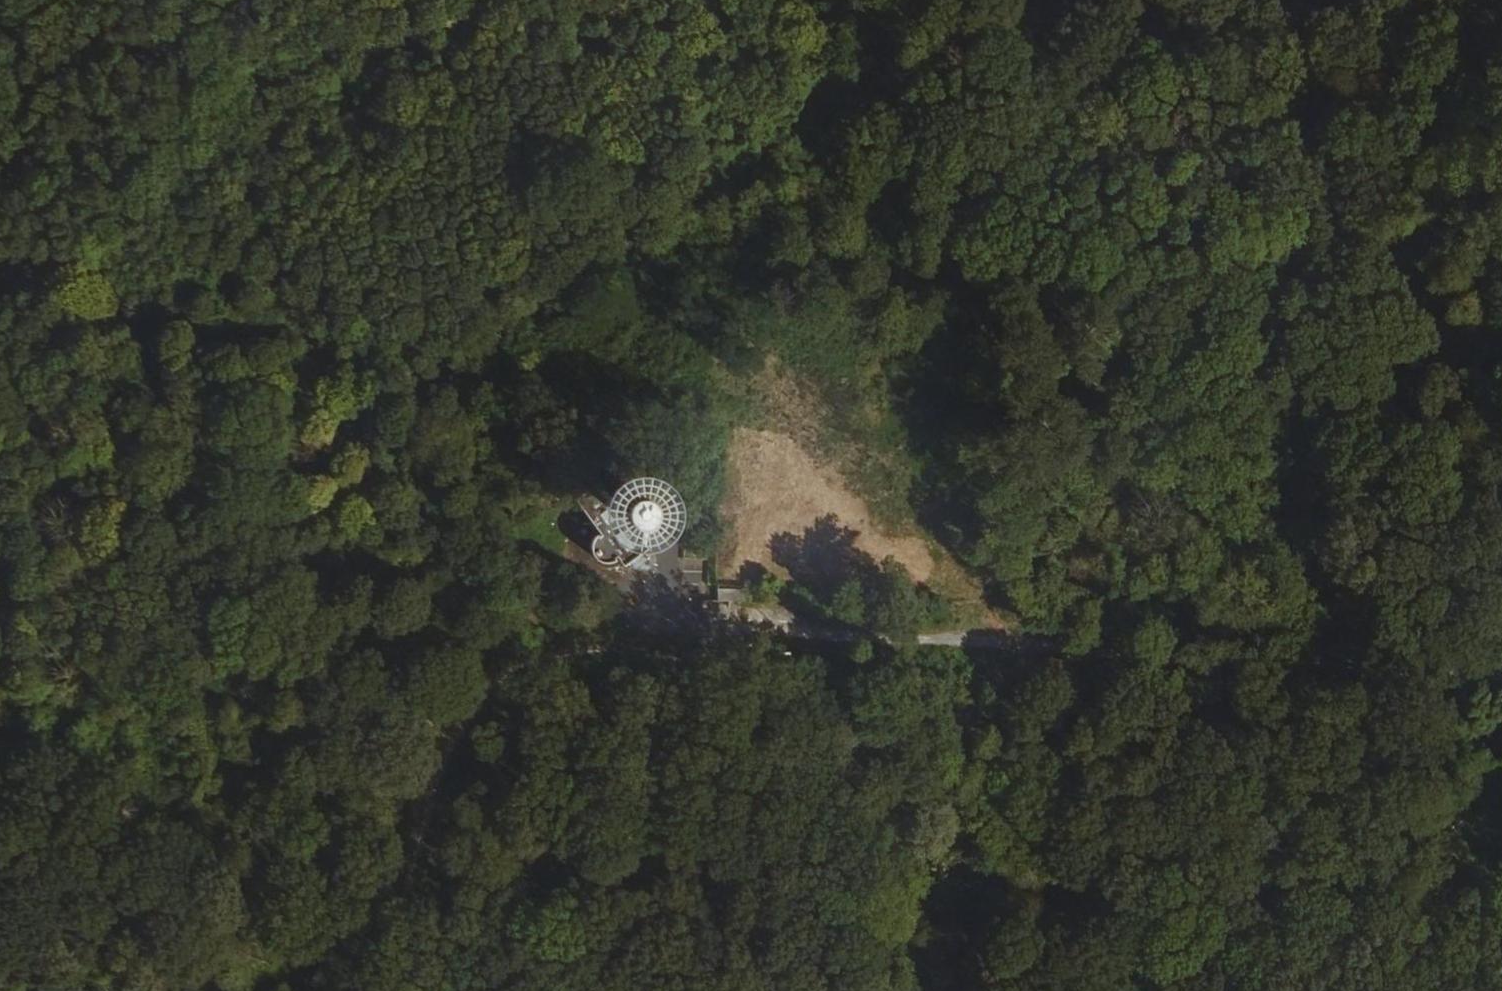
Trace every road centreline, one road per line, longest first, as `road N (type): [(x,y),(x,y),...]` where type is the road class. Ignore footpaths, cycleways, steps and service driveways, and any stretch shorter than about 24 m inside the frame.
road 1 (track): [(345,990),(467,651),(464,368),(0,254)]
road 2 (track): [(467,651),(978,667),(987,647)]
road 3 (unclassified): [(987,647),(1389,661),(1501,676)]
road 4 (track): [(978,667),(961,990)]

